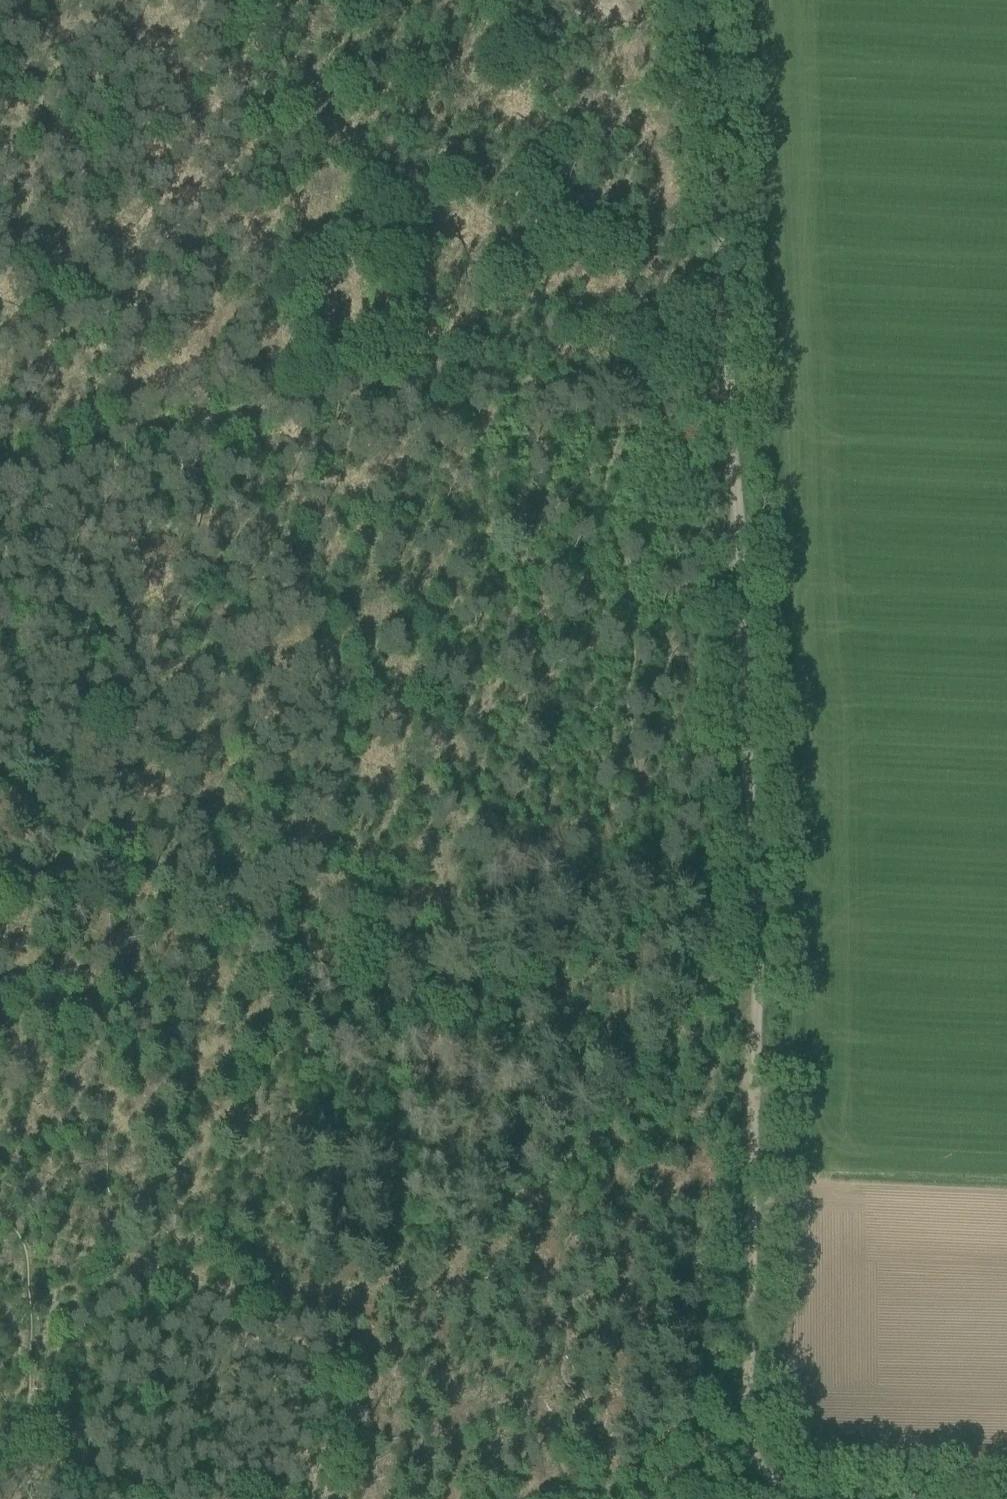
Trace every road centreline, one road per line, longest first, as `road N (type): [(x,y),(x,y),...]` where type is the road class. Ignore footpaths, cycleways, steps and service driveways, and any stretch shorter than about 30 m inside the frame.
road 1 (track): [(708,0),(759,911),(755,1489)]
road 2 (track): [(372,389),(132,438),(0,477)]
road 3 (track): [(626,389),(402,383)]

